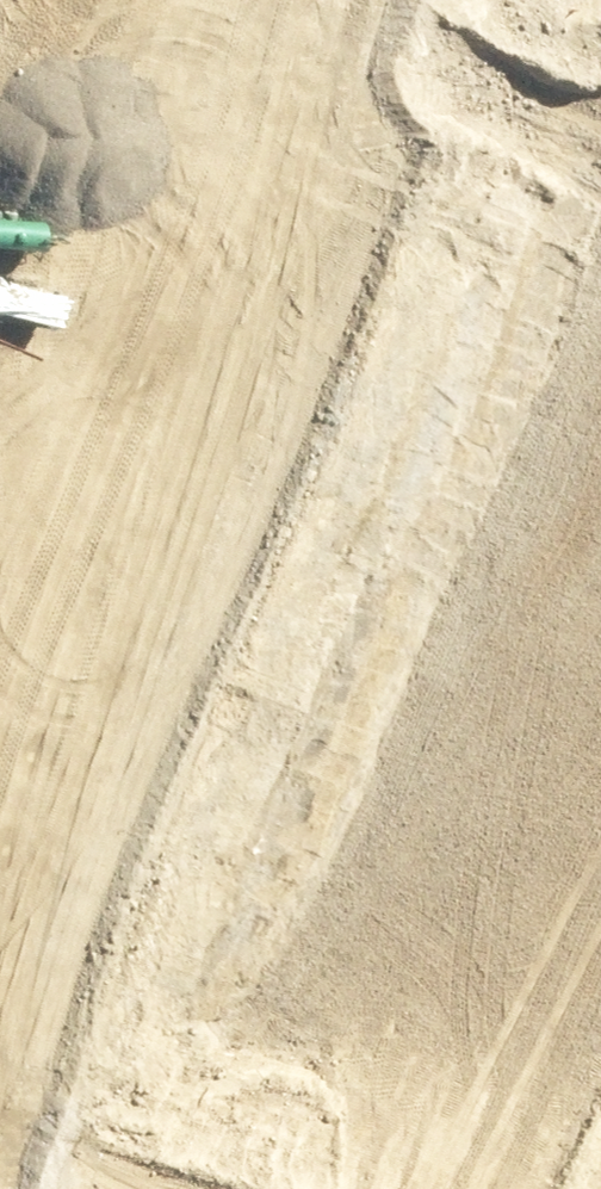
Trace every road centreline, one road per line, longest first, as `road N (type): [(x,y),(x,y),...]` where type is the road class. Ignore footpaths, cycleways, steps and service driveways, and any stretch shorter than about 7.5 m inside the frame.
road 1 (trunk): [(347,0),(85,1188)]
road 2 (trunk): [(0,1111),(242,0)]

